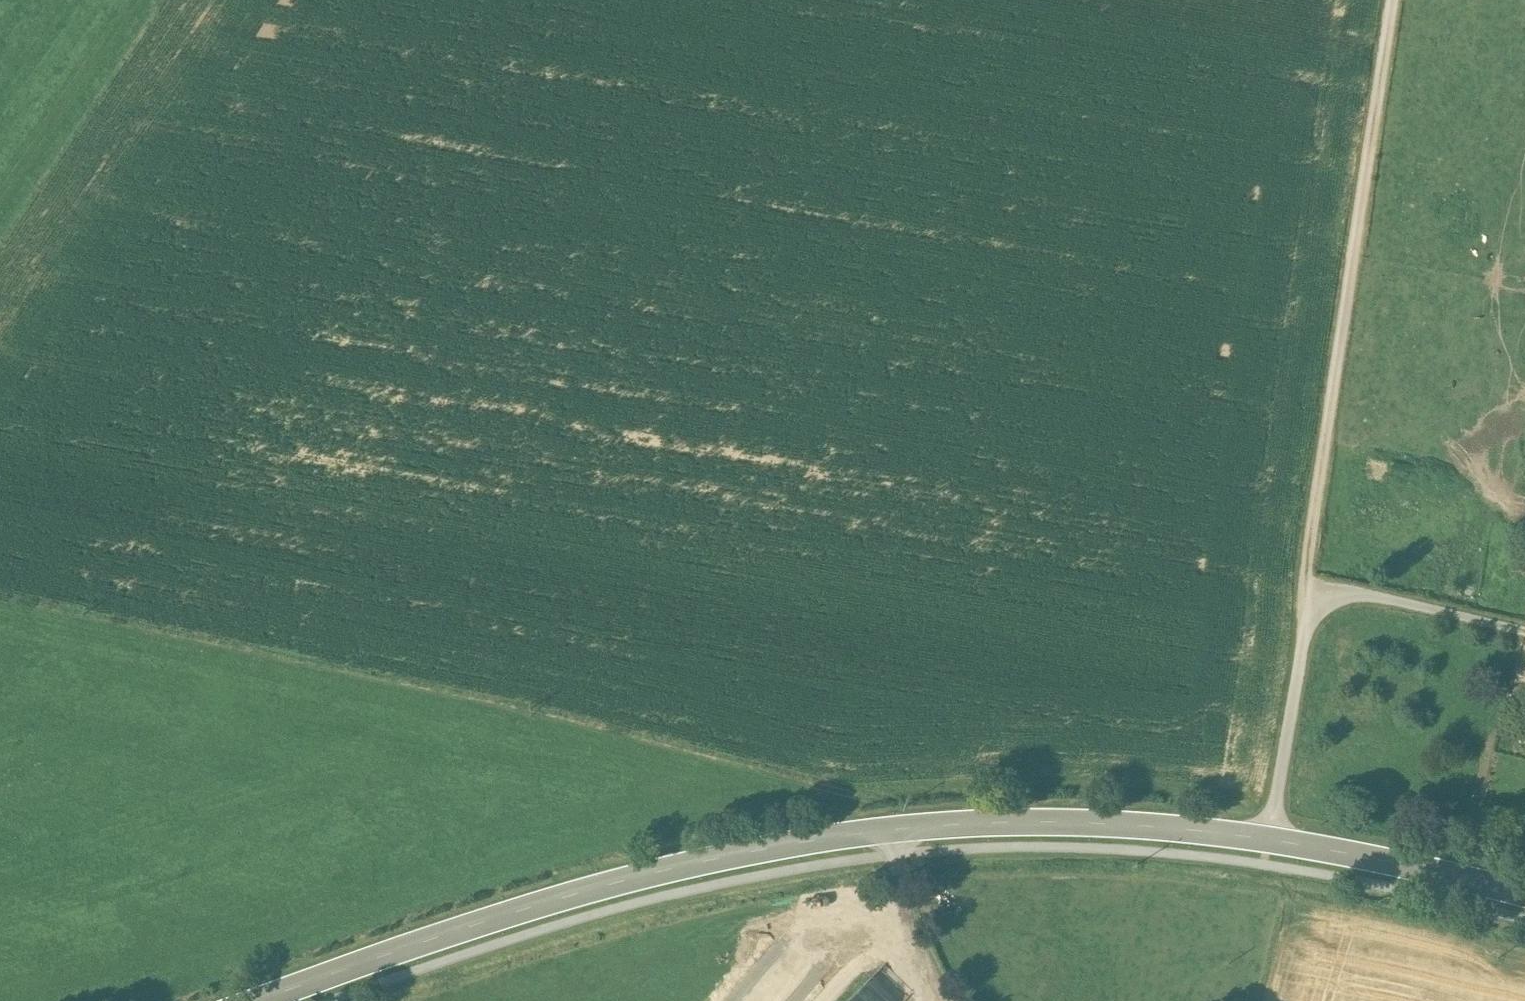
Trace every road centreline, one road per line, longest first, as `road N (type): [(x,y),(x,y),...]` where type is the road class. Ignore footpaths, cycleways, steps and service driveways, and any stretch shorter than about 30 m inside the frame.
road 1 (tertiary): [(1524,896),(1312,848),(1150,826),(915,825),(629,879),(281,1000)]

